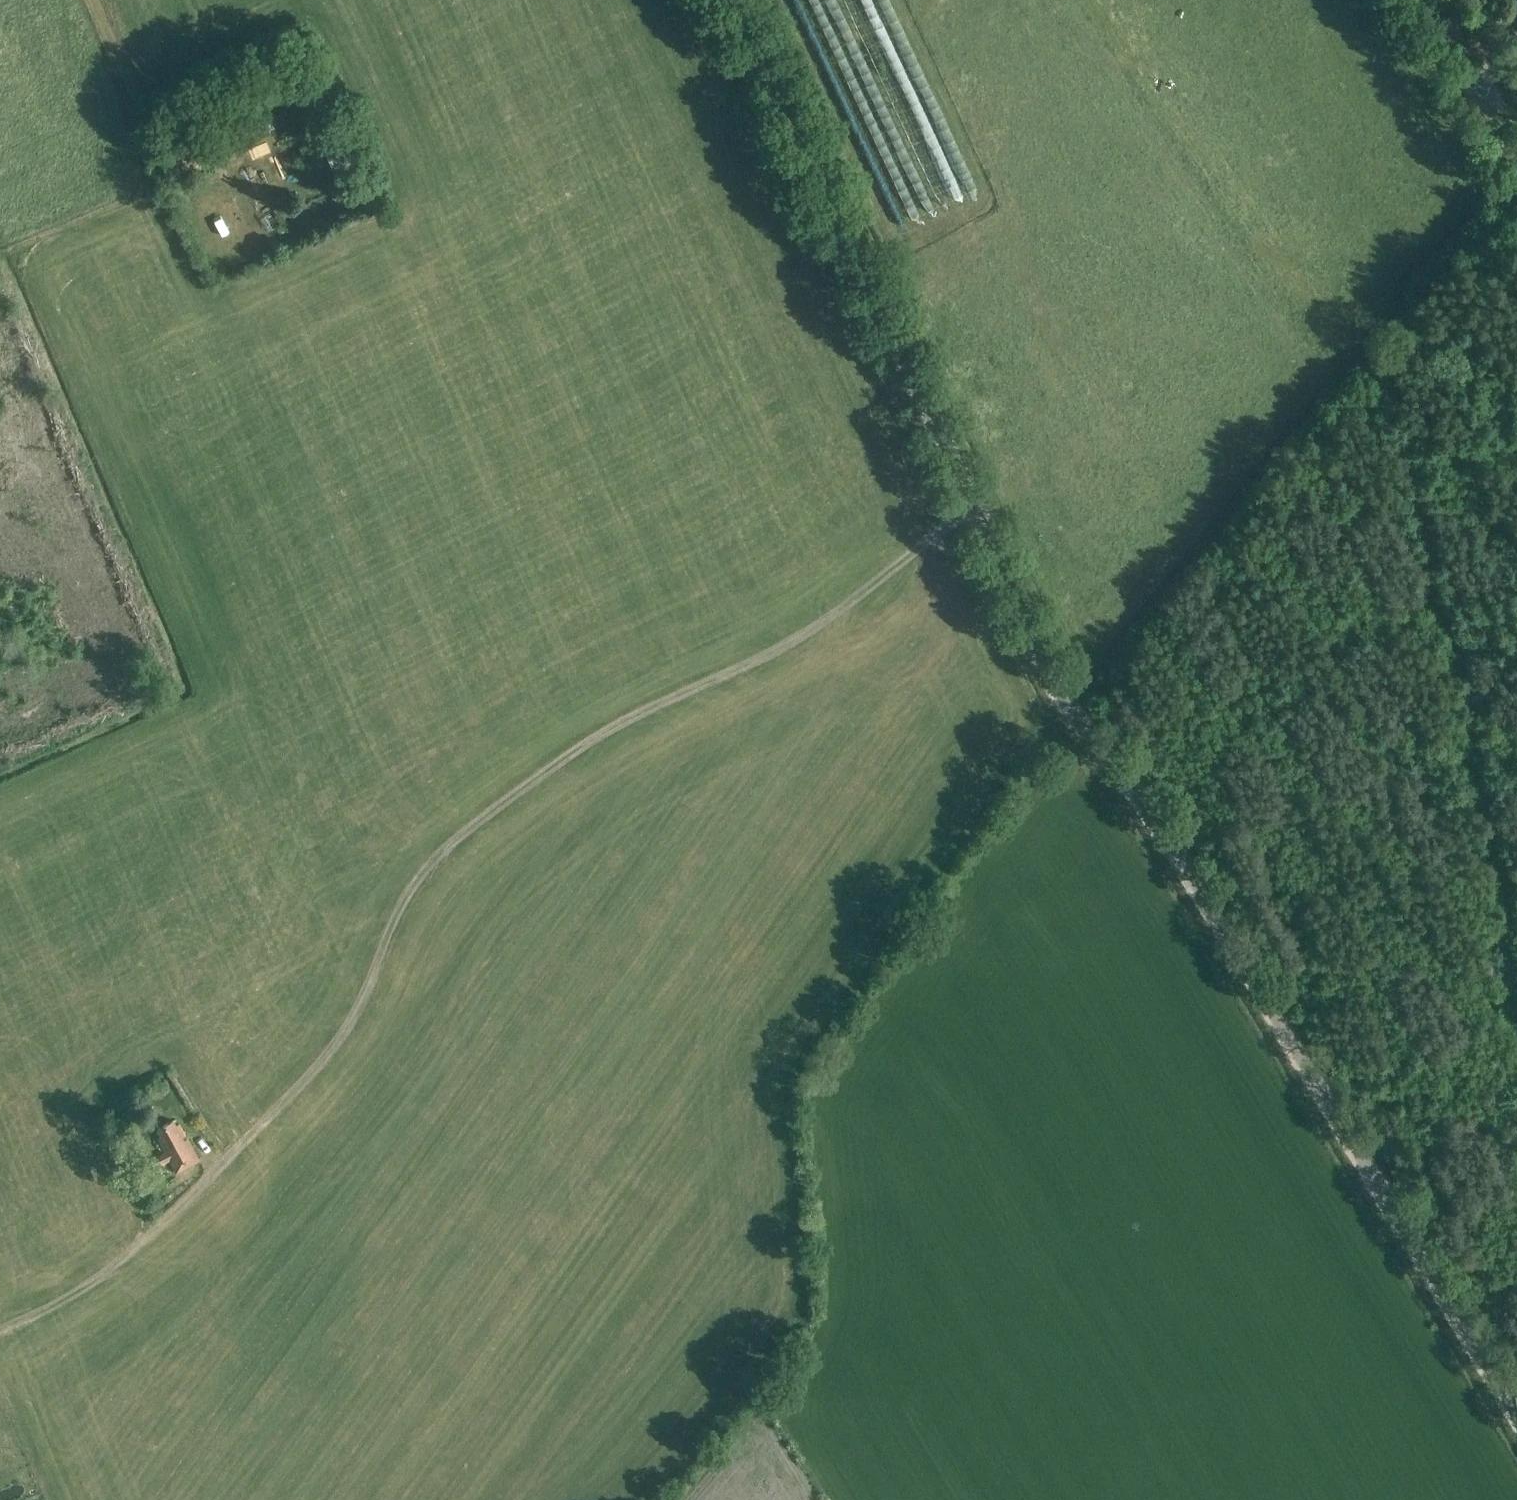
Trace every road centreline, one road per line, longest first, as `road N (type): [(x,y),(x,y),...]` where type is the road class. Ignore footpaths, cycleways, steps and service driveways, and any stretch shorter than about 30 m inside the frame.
road 1 (unclassified): [(1516,1414),(1163,829),(1055,686),(736,0)]
road 2 (track): [(1061,698),(1089,677),(1492,188)]

